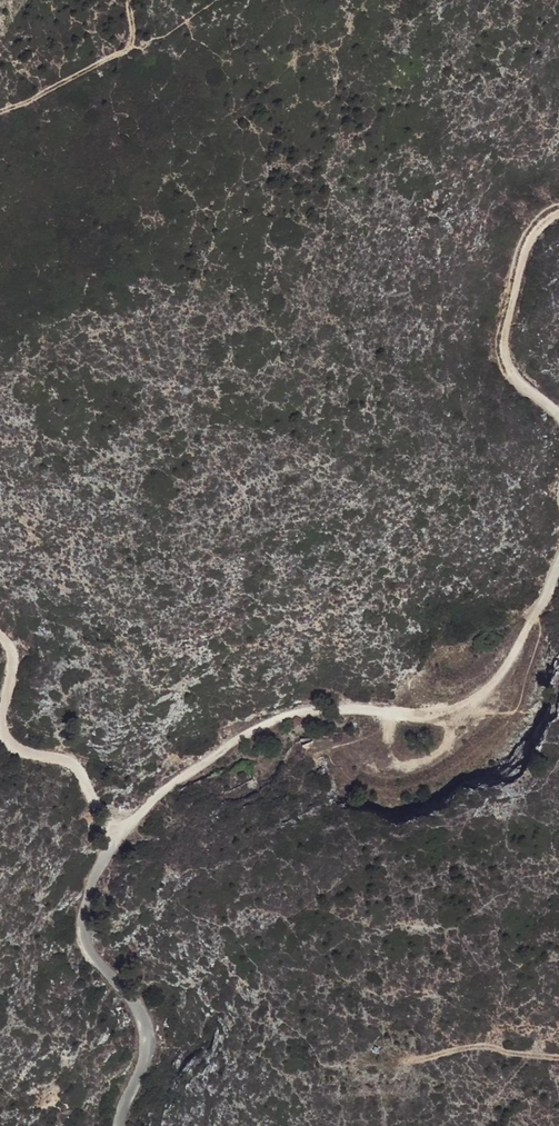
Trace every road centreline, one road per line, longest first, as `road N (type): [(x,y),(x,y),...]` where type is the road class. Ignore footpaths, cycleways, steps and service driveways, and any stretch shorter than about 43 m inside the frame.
road 1 (track): [(0,719),(14,749),(82,771),(119,834)]
road 2 (track): [(558,1057),(481,1044),(420,1059)]

